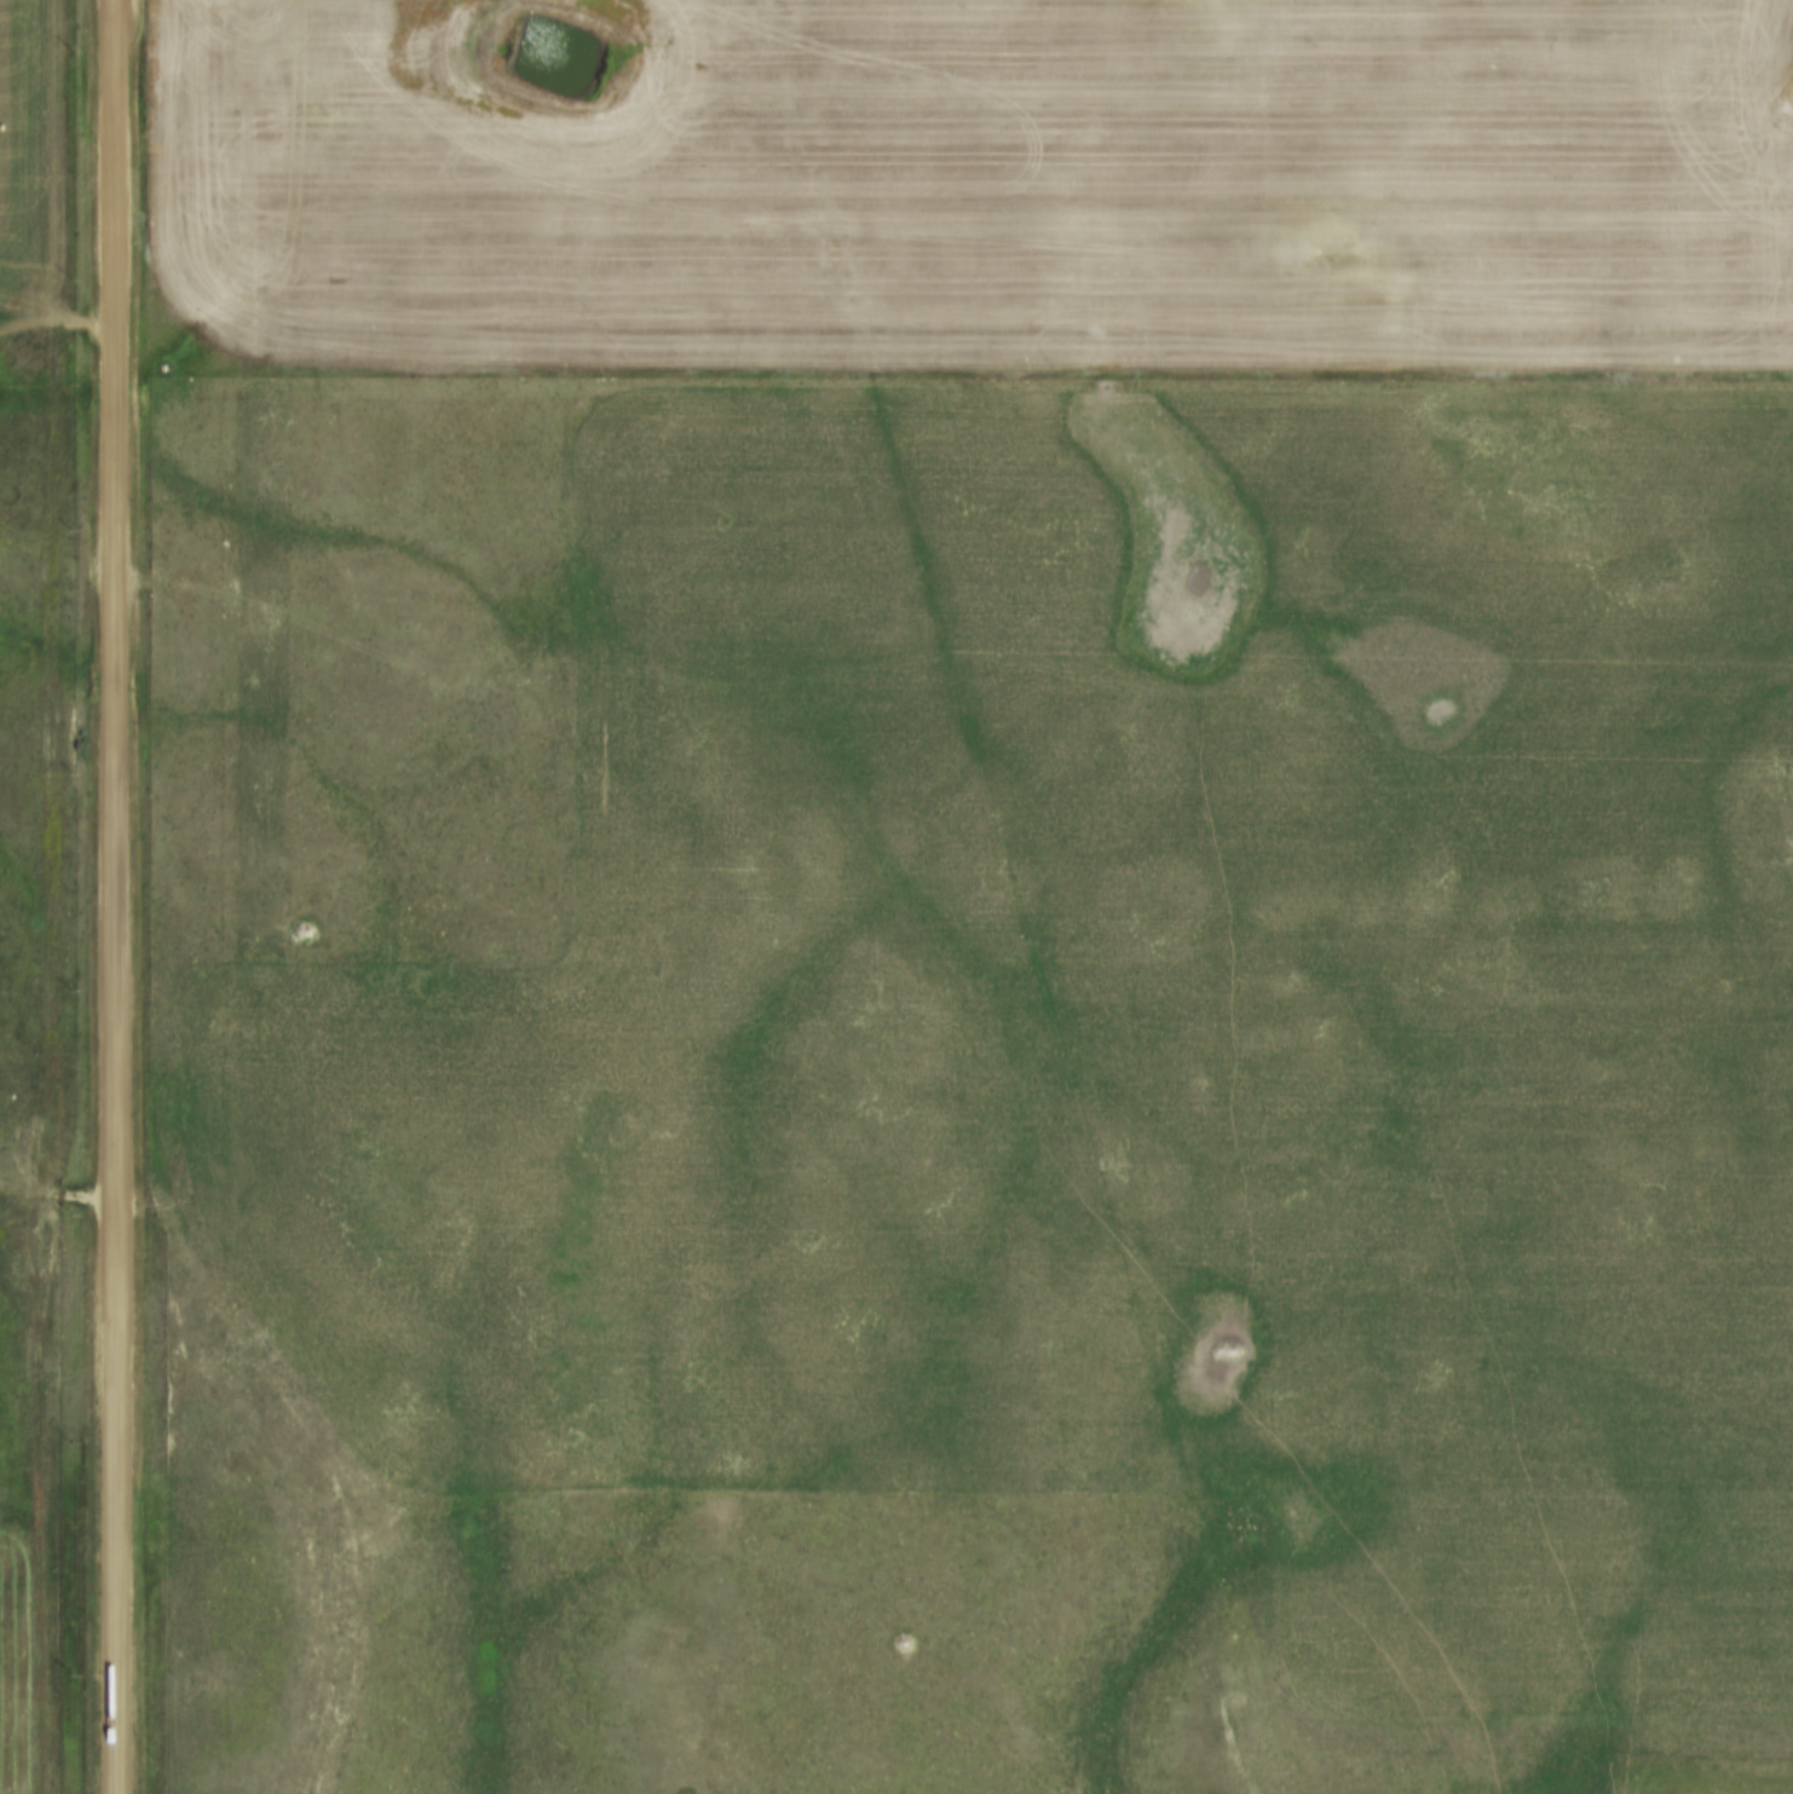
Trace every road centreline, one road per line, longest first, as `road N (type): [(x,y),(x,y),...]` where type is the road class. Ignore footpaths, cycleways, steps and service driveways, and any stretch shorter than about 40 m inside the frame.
road 1 (tertiary): [(115,1793),(113,0)]

